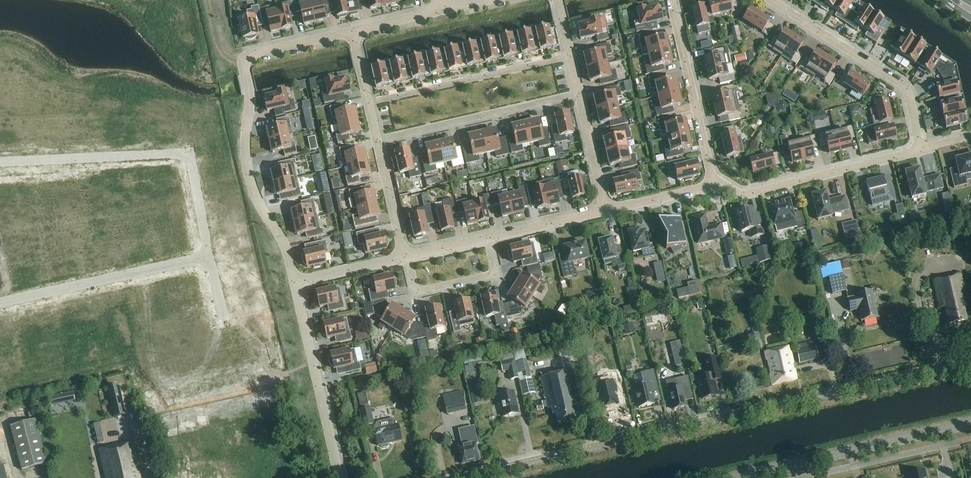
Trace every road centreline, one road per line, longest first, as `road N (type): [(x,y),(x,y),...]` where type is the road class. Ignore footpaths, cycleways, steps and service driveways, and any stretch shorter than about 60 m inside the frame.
road 1 (unclassified): [(459,477),(970,361)]
road 2 (residential): [(352,31),(254,54),(243,65),(247,169),(294,283)]
road 3 (residential): [(211,258),(189,157),(0,163)]
road 4 (residential): [(970,423),(733,477)]
road 5 (residential): [(922,151),(903,85),(771,0)]
road 6 (residential): [(0,305),(211,258)]
road 7 (residential): [(714,186),(752,193),(922,151)]
road 8 (residential): [(376,140),(579,93)]
road 9 (residential): [(570,56),(368,103)]
road 10 (residential): [(294,283),(339,477)]
road 11 (residential): [(671,0),(714,186)]
road 12 (residential): [(408,257),(416,291),(495,274),(486,238)]
road 13 (residential): [(486,238),(606,211)]
road 14 (residential): [(403,258),(376,140)]
road 15 (residential): [(606,211),(579,93)]

